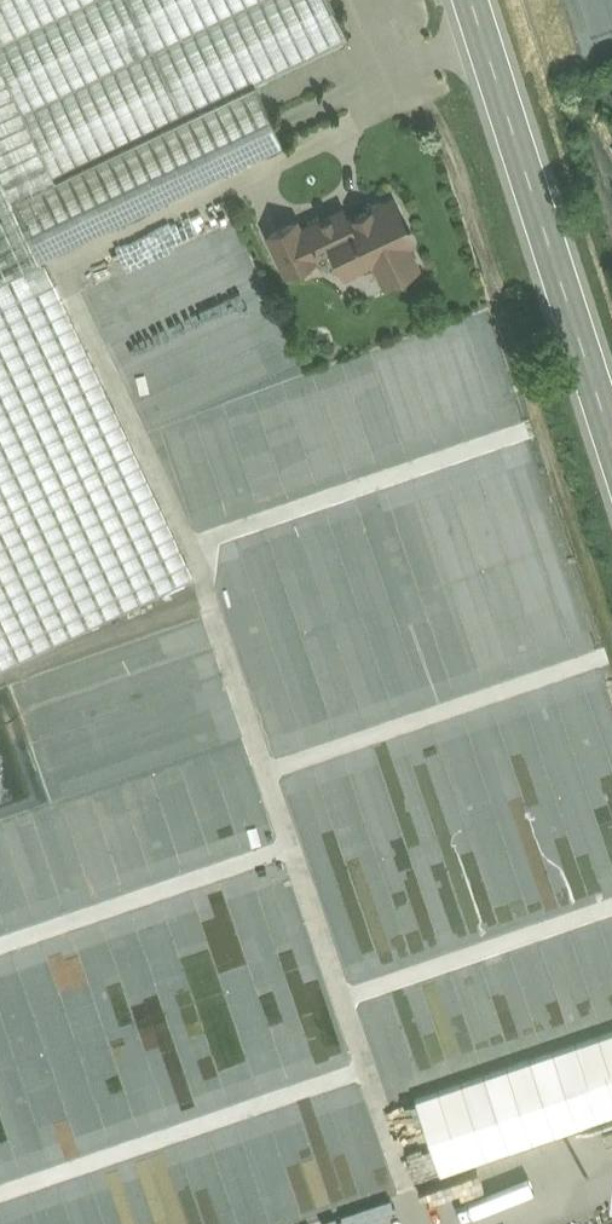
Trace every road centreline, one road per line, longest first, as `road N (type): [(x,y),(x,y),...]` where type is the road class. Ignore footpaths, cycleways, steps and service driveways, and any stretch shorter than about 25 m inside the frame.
road 1 (track): [(482,33),(426,58),(350,125),(61,272),(203,577),(420,1223)]
road 2 (secondary): [(471,0),(611,439)]
road 3 (track): [(367,1069),(0,1195)]
road 4 (track): [(265,771),(600,658)]
road 5 (track): [(188,546),(522,433)]
road 6 (track): [(0,946),(291,847)]
road 7 (track): [(611,907),(343,999)]

